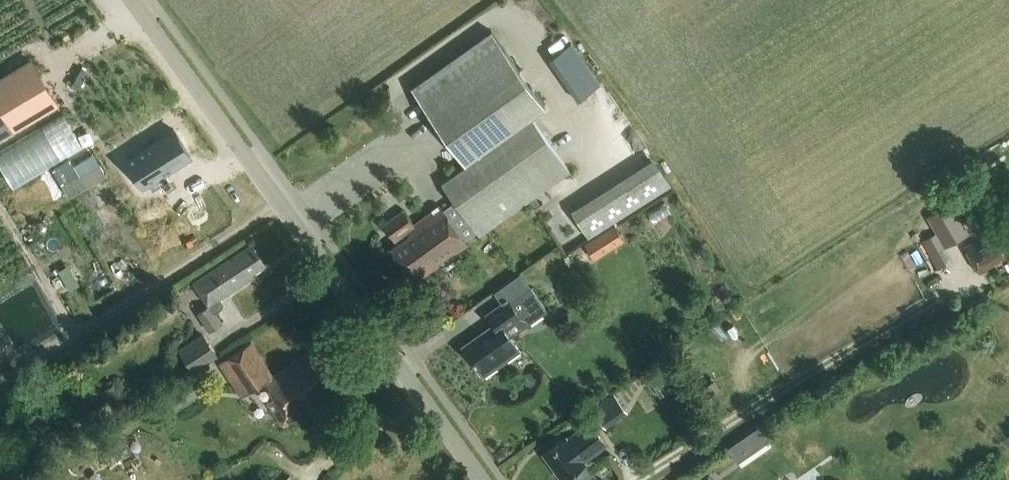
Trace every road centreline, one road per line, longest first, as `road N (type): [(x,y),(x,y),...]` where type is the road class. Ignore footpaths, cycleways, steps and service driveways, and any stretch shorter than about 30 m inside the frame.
road 1 (unclassified): [(483,479),(132,0)]
road 2 (track): [(280,203),(0,384)]

